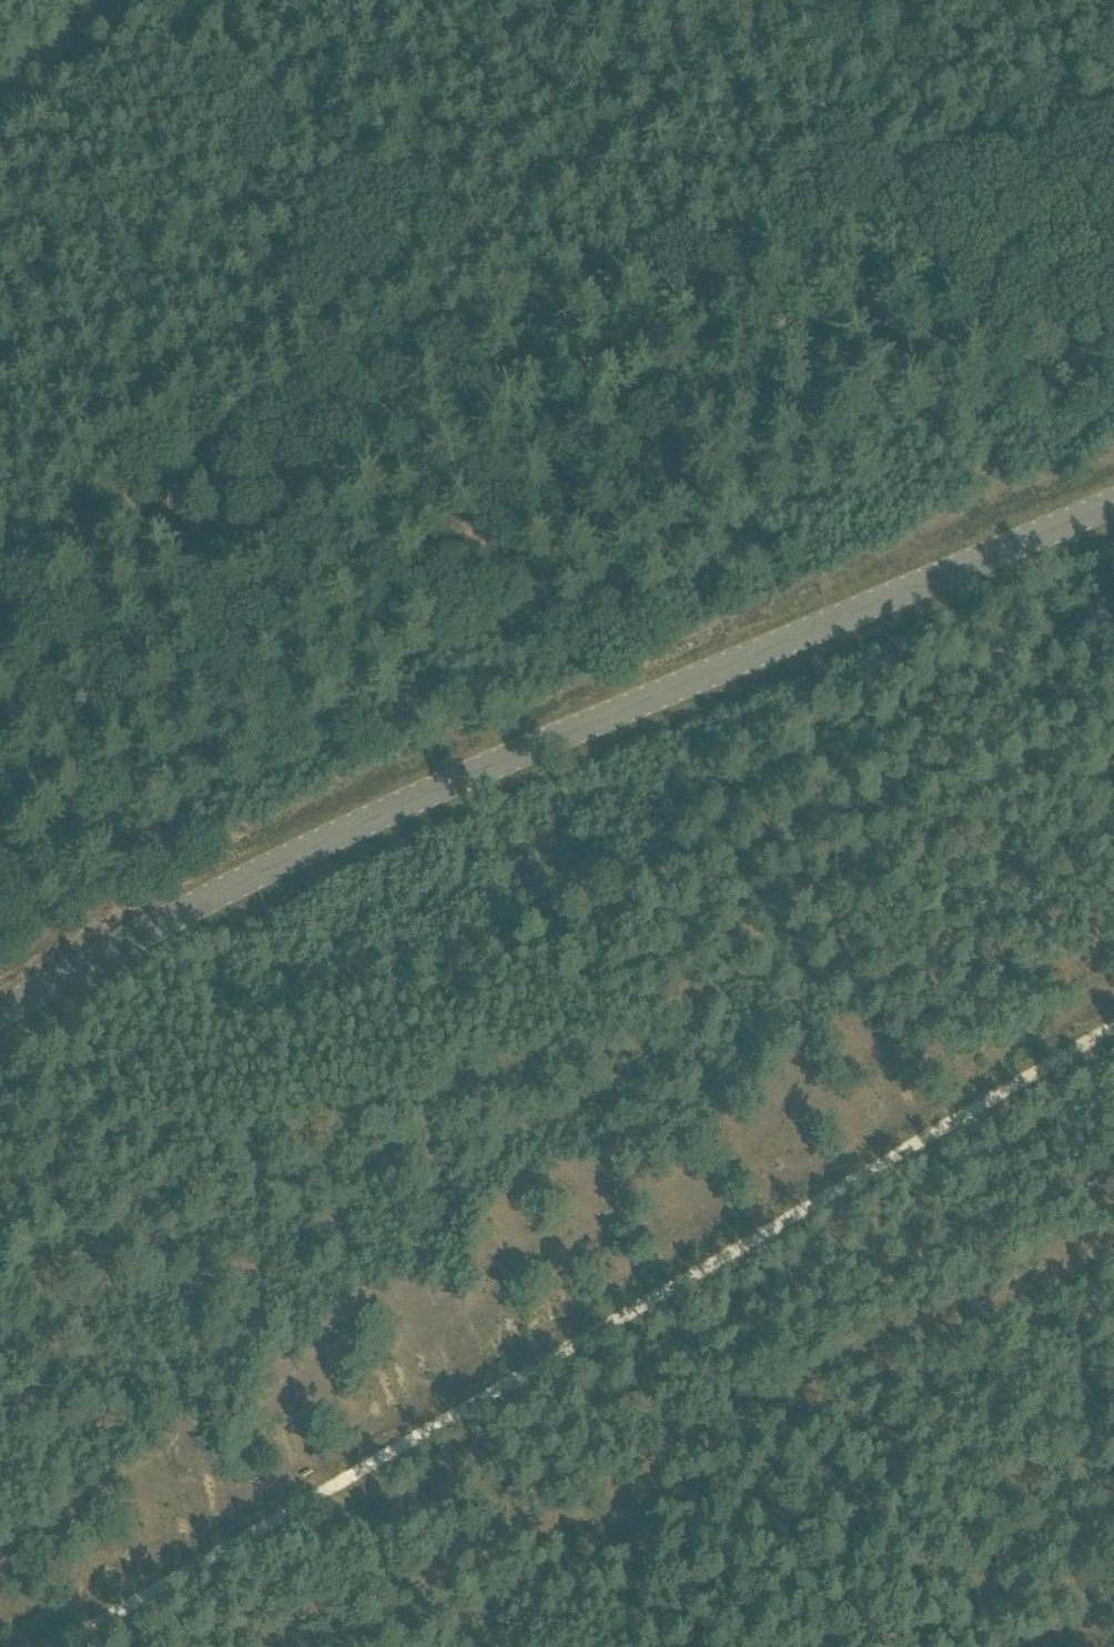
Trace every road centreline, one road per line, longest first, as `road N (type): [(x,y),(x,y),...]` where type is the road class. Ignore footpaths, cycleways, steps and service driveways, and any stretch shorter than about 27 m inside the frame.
road 1 (unclassified): [(54,1646),(1113,1026)]

